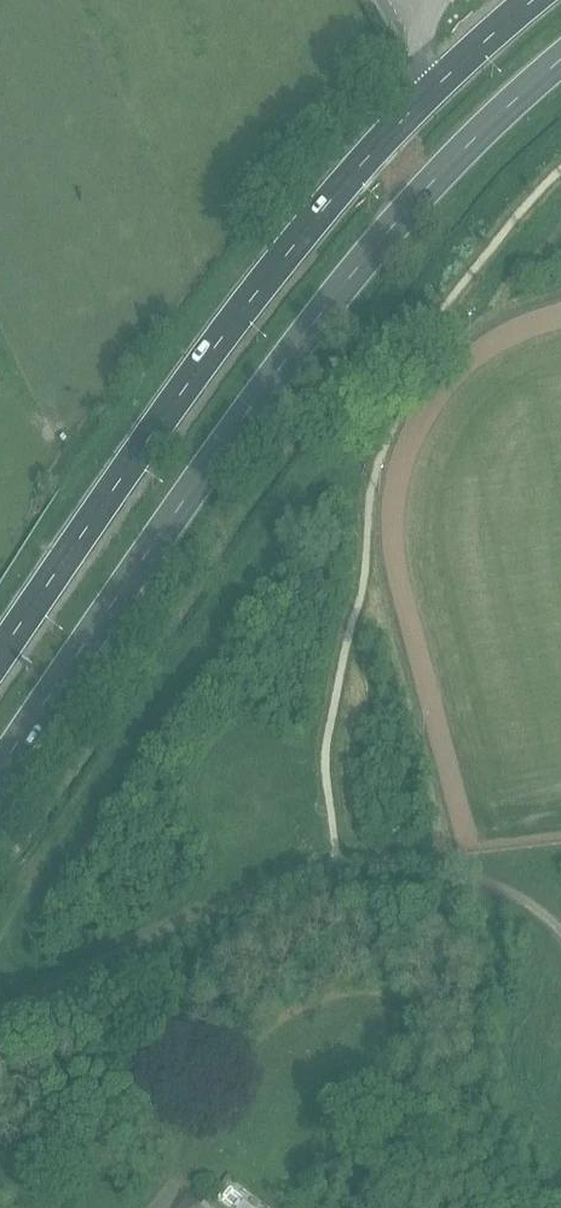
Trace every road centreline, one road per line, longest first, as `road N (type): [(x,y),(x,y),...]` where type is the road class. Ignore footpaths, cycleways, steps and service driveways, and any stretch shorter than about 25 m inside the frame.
road 1 (primary): [(0,771),(251,392),(466,142),(560,55)]
road 2 (primary): [(533,0),(360,164),(207,349),(0,627)]
road 3 (track): [(330,872),(327,756),(342,640),(362,582),(376,407),(491,249),(560,182)]
road 4 (track): [(560,943),(511,898),(431,868),(371,864),(260,893),(0,1012)]

